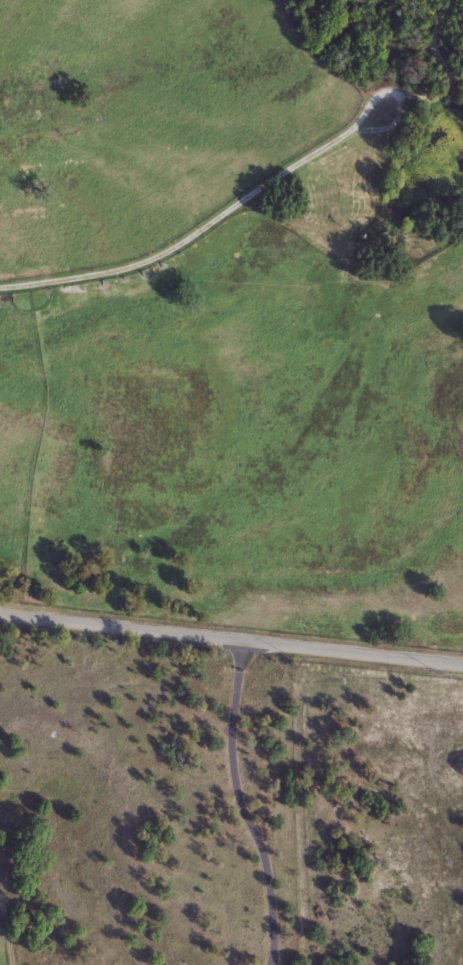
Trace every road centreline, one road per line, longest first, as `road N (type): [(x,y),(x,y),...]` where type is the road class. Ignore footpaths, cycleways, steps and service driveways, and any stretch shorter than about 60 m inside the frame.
road 1 (residential): [(245,643),(230,758),(265,859),(275,961)]
road 2 (tertiary): [(245,643),(0,616)]
road 3 (tertiary): [(462,667),(245,643)]

